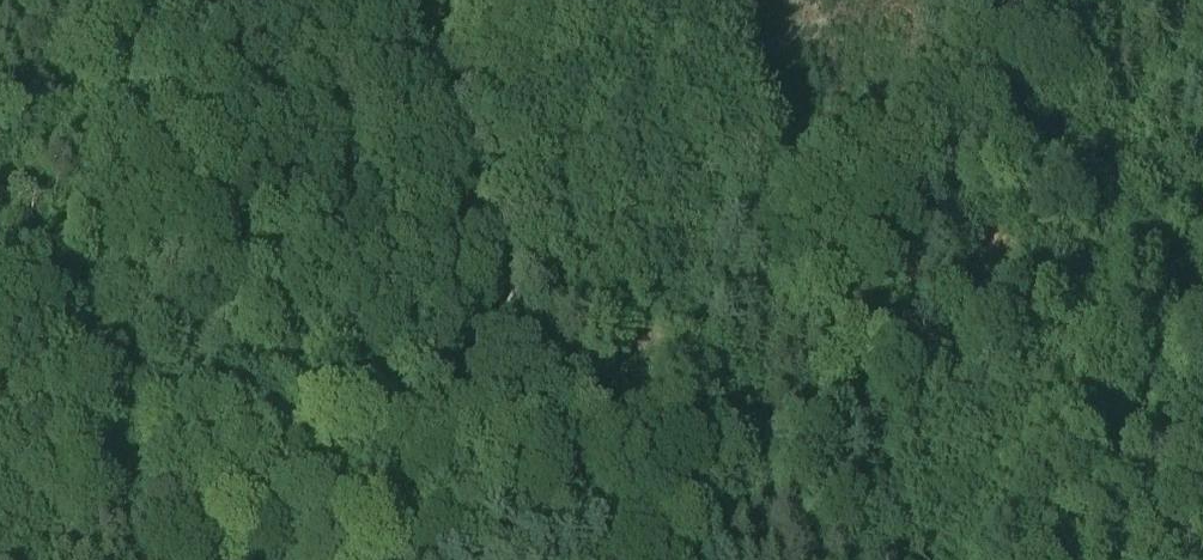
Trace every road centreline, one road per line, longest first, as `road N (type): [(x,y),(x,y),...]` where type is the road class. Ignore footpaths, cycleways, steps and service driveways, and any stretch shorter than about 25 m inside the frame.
road 1 (track): [(414,0),(596,559)]

